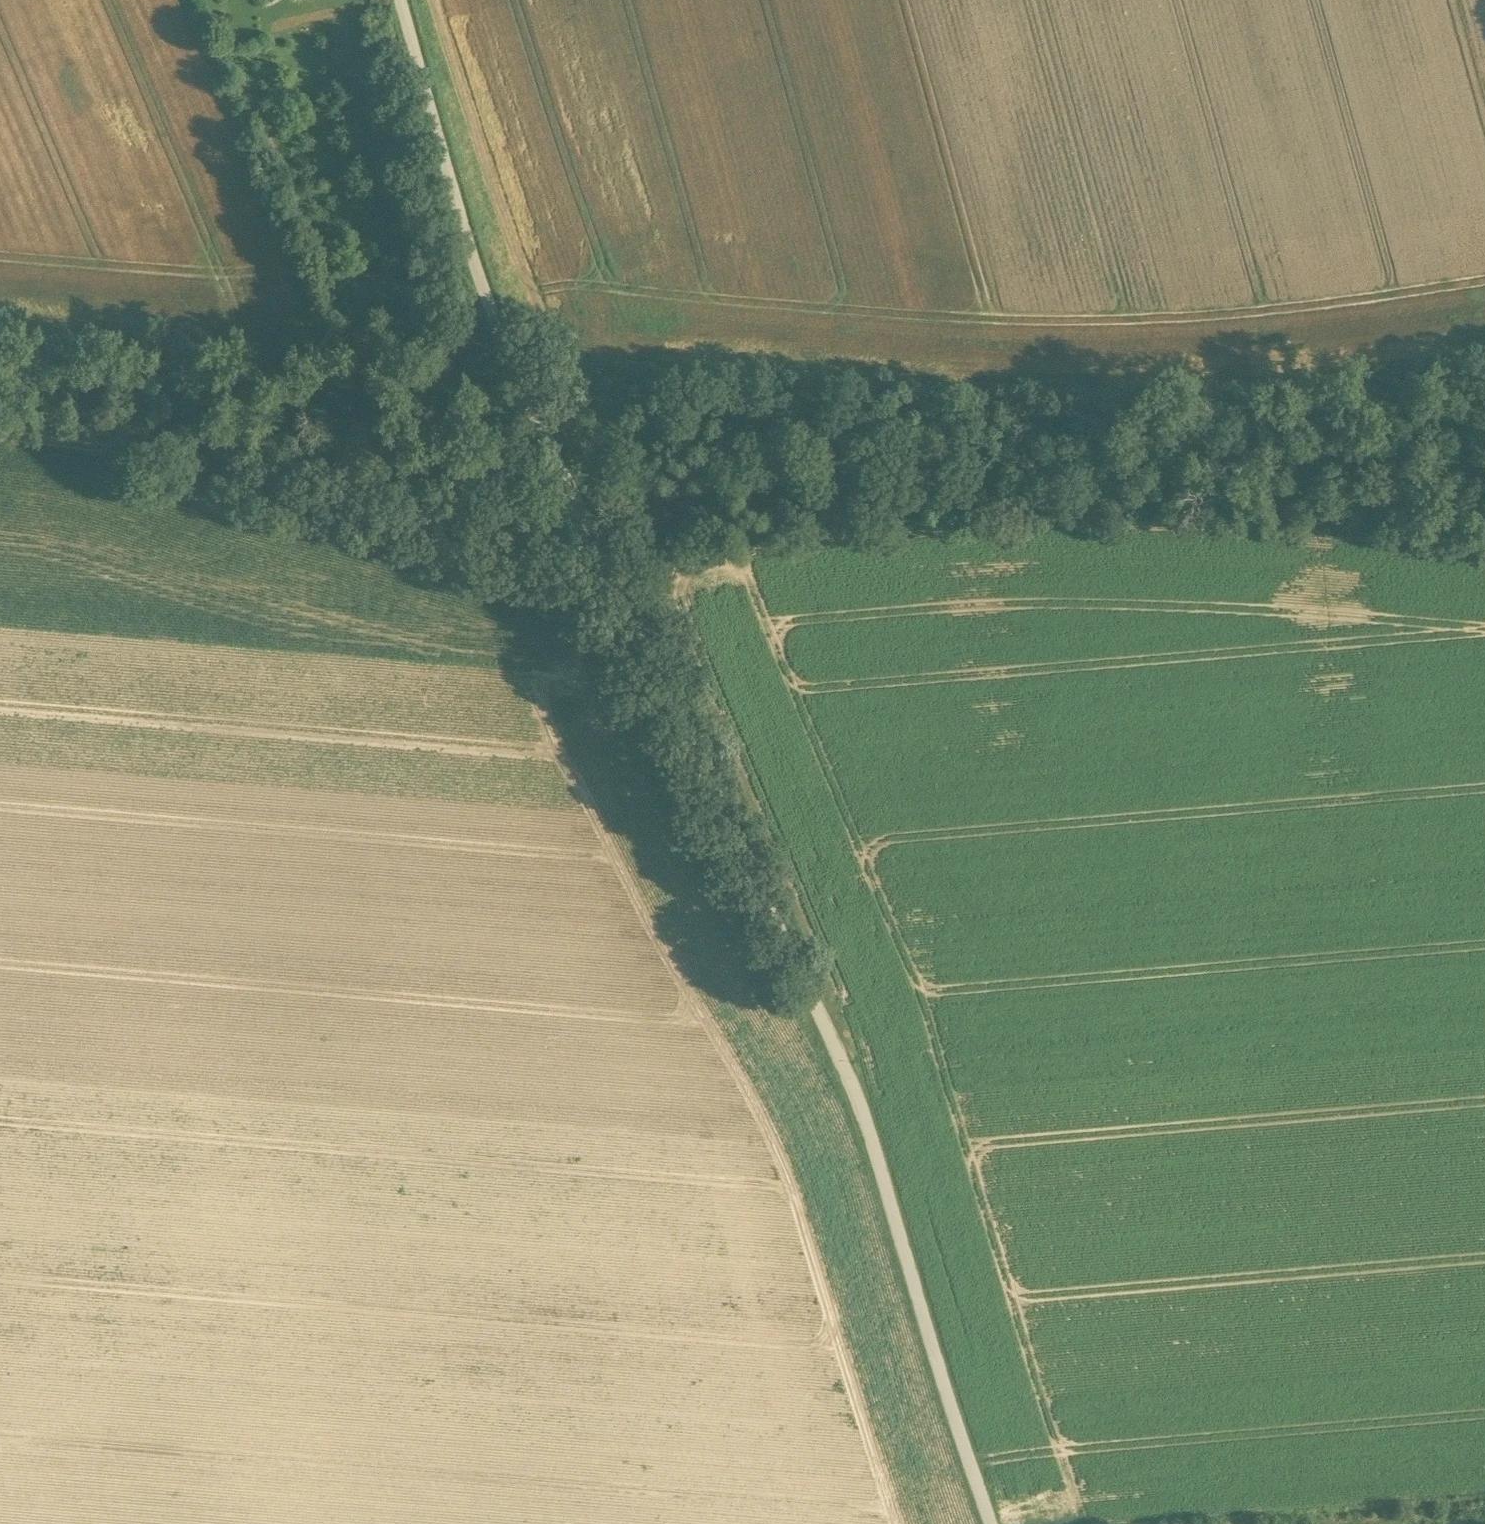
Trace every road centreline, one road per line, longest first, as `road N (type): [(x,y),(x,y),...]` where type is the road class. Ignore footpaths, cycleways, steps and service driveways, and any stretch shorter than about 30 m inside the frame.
road 1 (unclassified): [(403,0),(461,215),(513,364),(600,562),(675,681),(839,1022),(997,1523)]
road 2 (track): [(600,562),(66,443),(0,436)]

